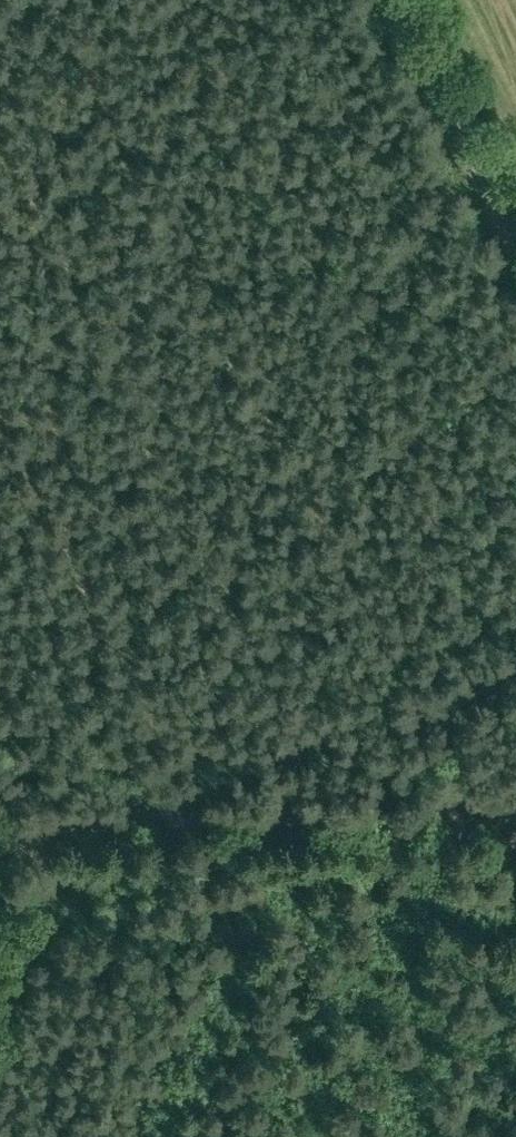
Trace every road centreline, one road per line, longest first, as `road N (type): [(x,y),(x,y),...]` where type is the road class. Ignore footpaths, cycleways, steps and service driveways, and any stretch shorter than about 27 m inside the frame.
road 1 (unclassified): [(515,823),(365,807),(58,821),(0,846)]
road 2 (unclassified): [(391,0),(515,244)]

